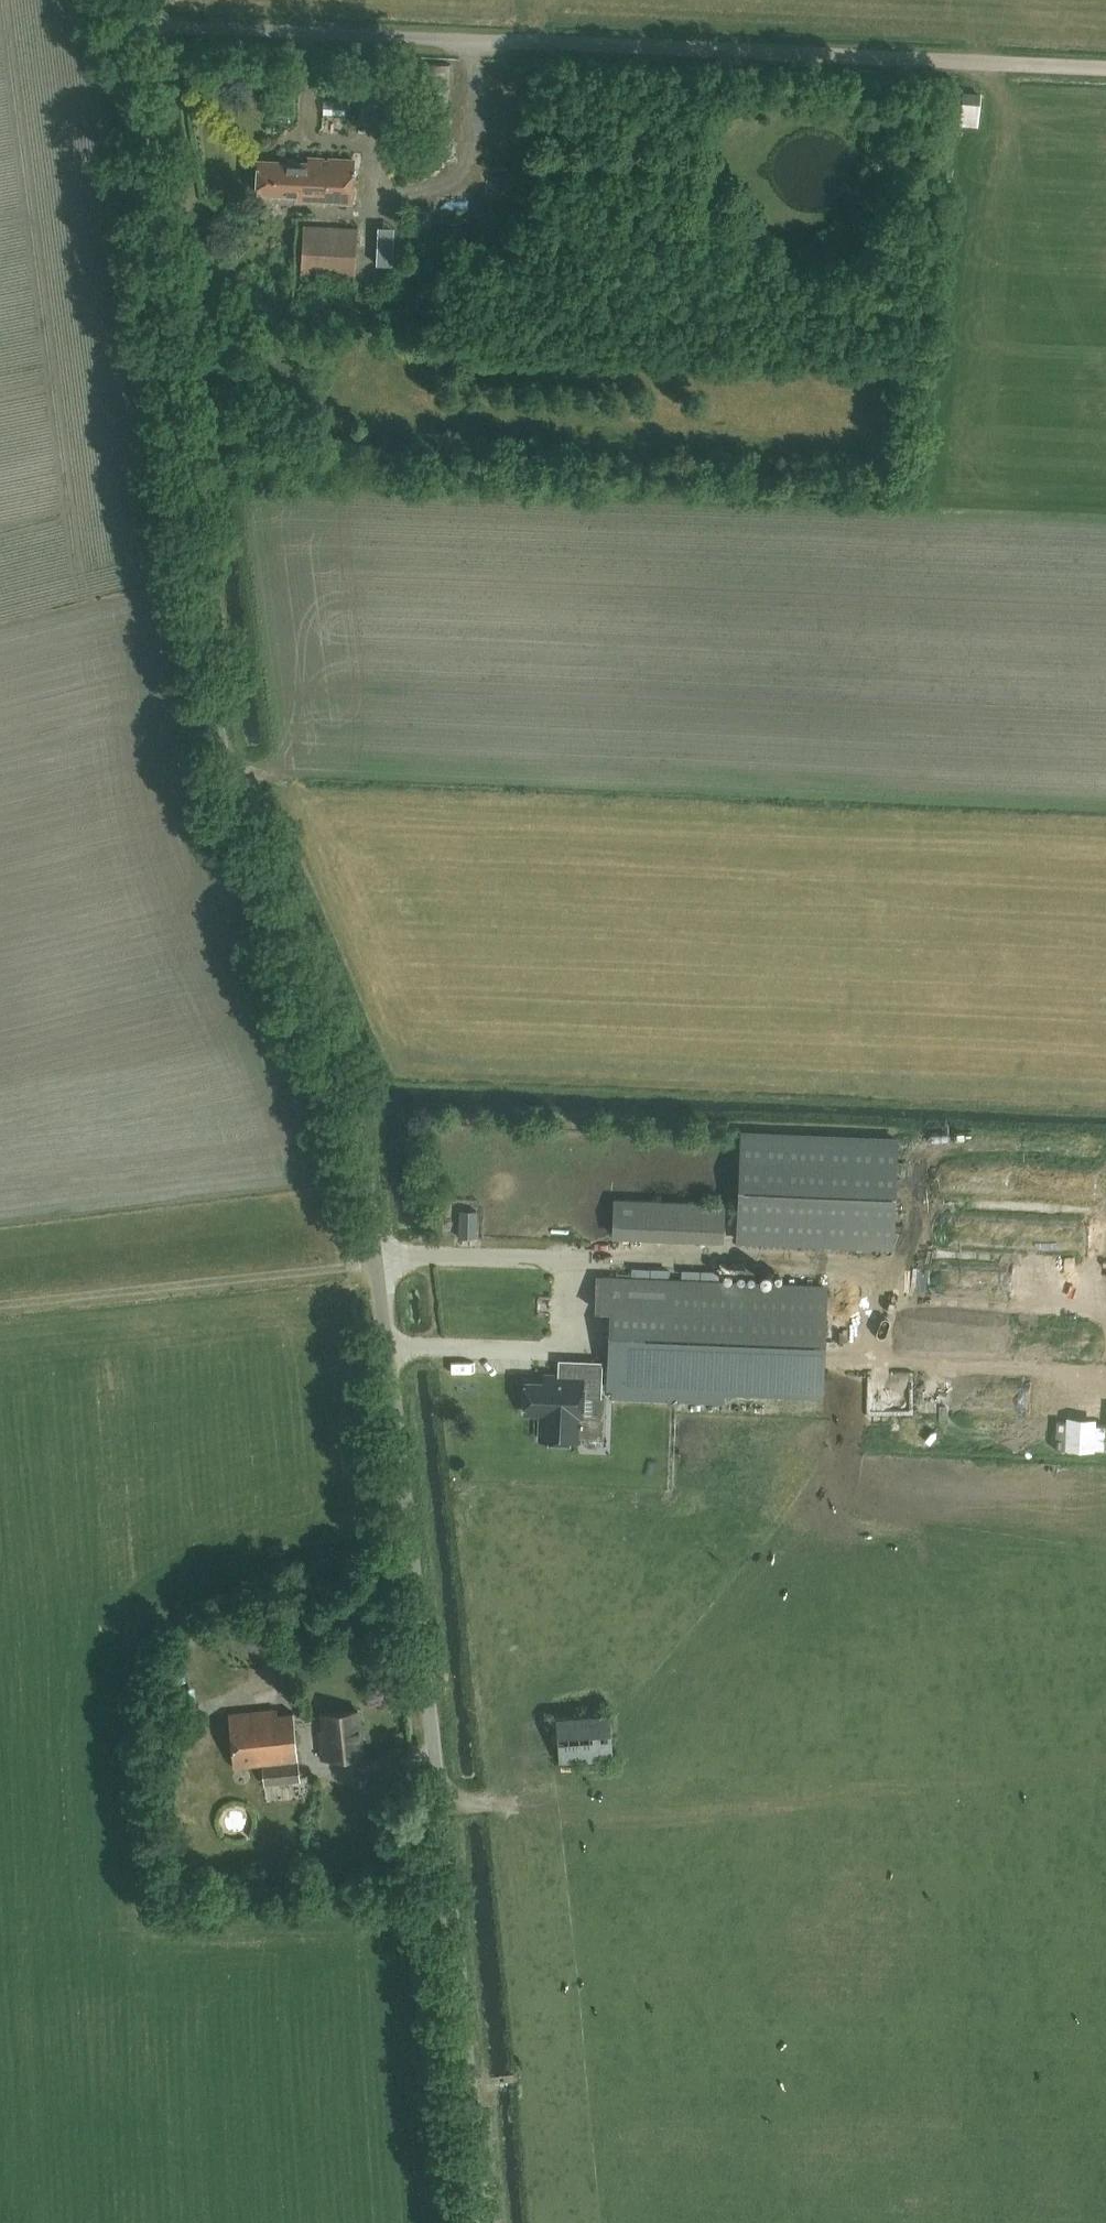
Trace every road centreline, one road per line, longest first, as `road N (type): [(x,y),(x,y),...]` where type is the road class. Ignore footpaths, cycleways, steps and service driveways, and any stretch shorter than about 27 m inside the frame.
road 1 (unclassified): [(482,2222),(438,1776),(370,1214),(329,1042),(267,904),(222,759),(126,27)]
road 2 (unclassified): [(1105,68),(126,27)]

